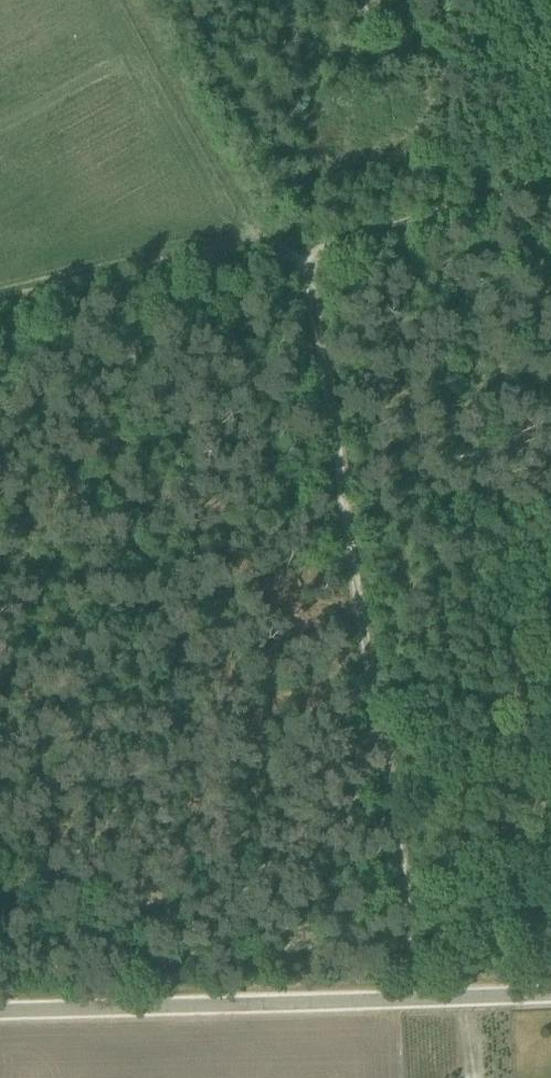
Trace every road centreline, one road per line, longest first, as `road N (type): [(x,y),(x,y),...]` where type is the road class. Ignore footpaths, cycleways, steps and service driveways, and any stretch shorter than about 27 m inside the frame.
road 1 (track): [(416,1005),(298,244)]
road 2 (unclassified): [(0,1016),(550,1001)]
road 3 (track): [(298,244),(550,179)]

